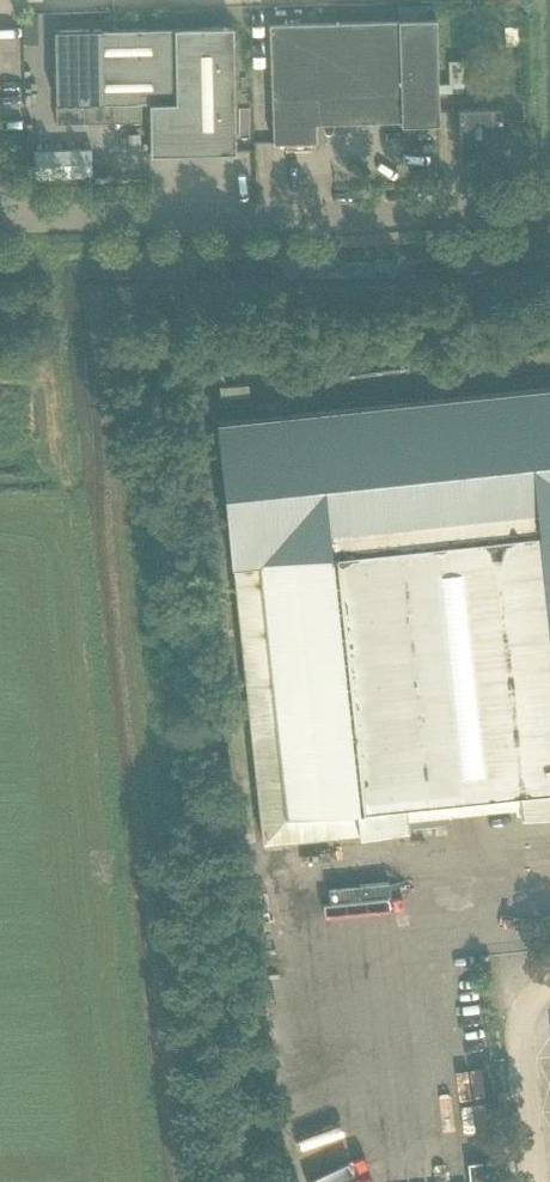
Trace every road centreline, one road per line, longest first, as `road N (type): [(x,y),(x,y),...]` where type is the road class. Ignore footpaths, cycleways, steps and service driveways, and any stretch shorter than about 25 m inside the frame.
road 1 (unclassified): [(0,213),(549,203)]
road 2 (unclassified): [(534,1181),(520,1045),(523,1017),(549,988)]

